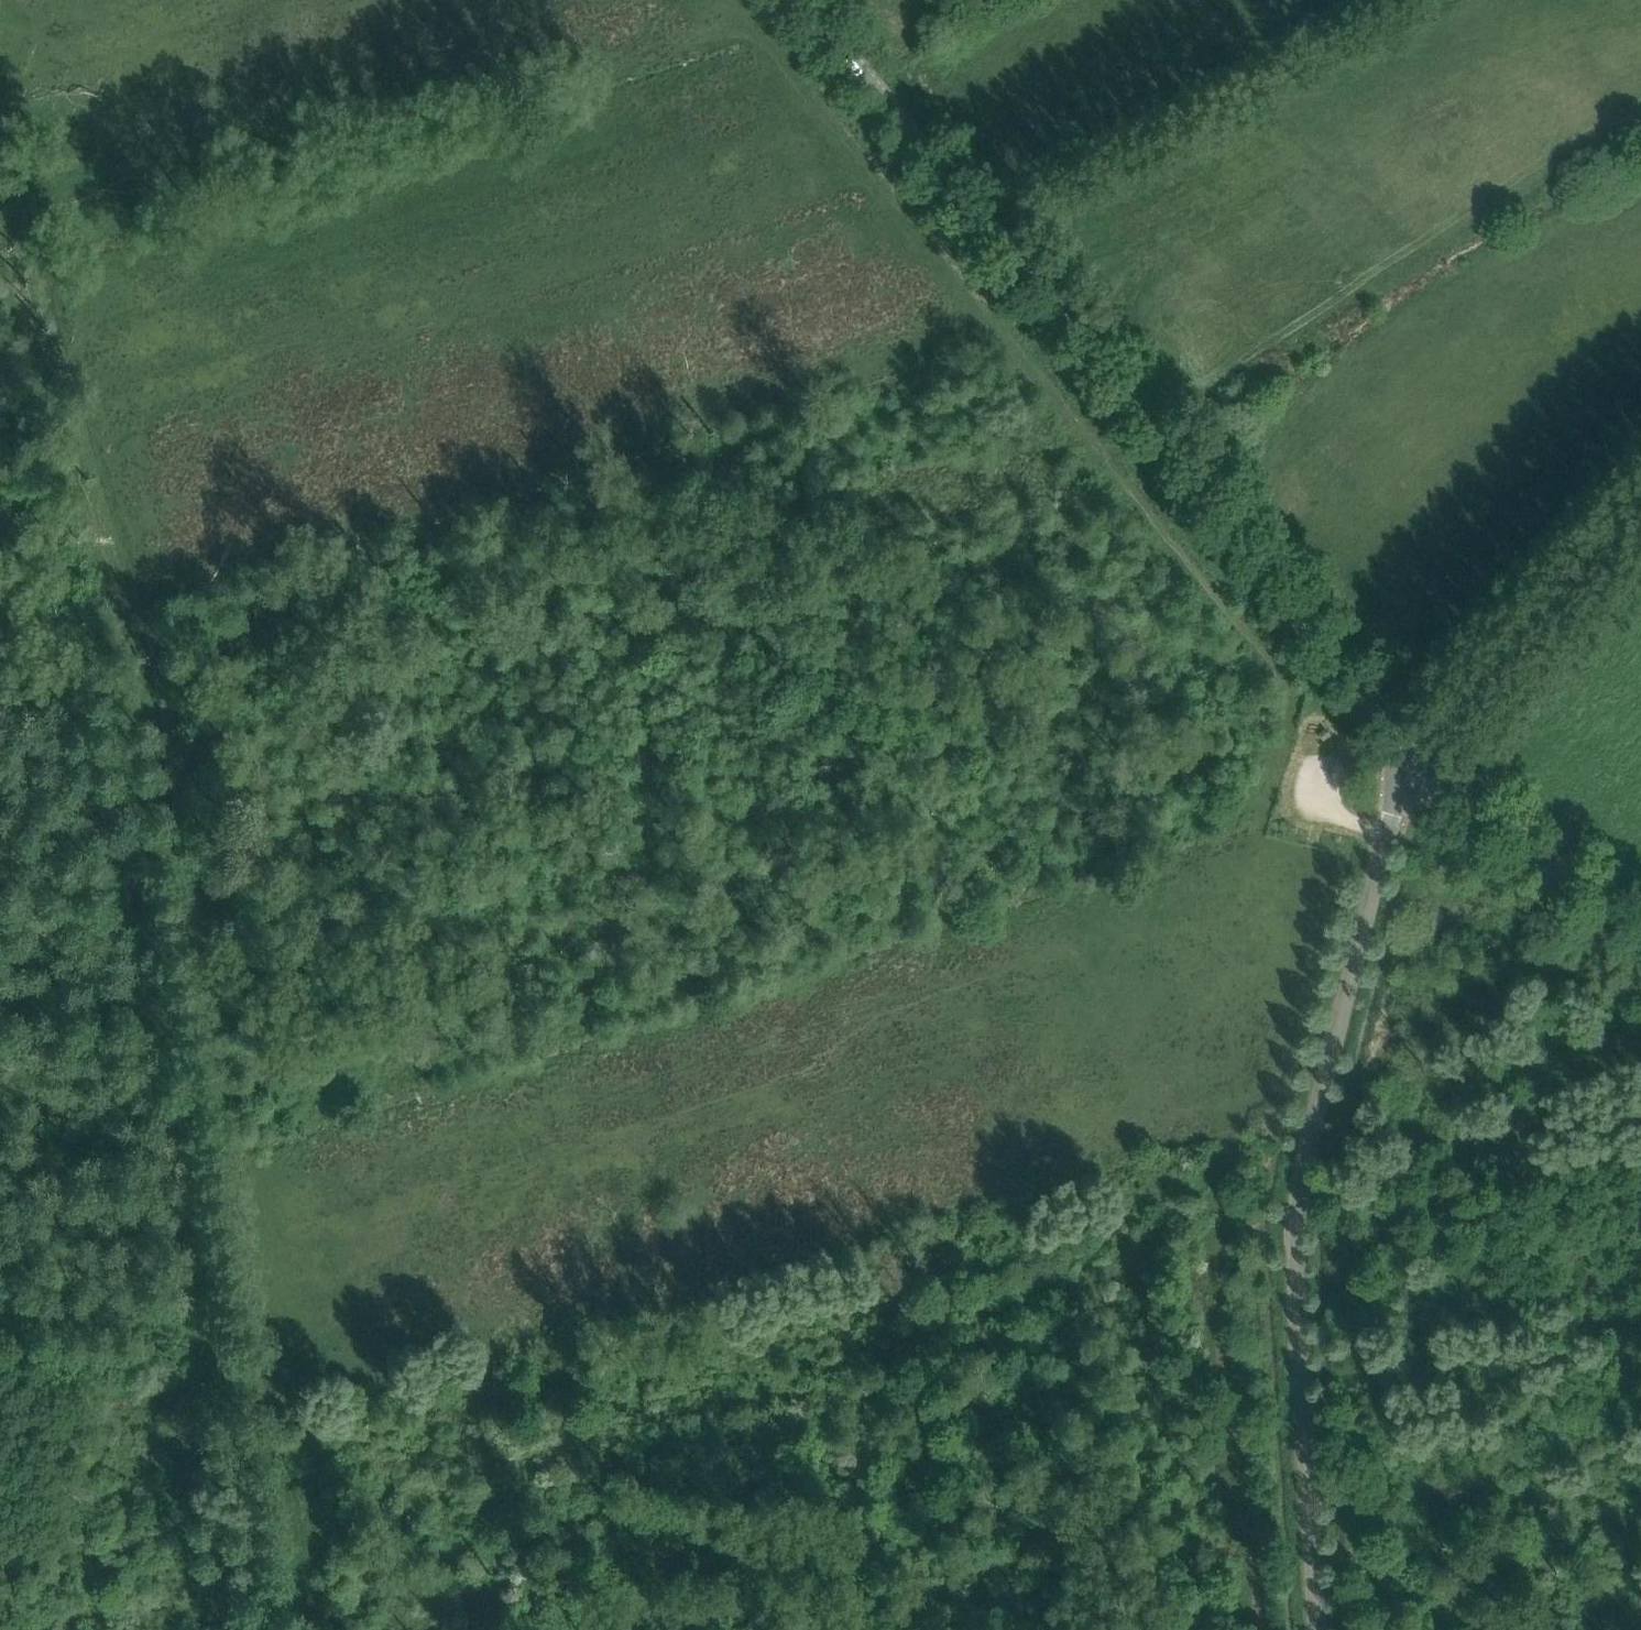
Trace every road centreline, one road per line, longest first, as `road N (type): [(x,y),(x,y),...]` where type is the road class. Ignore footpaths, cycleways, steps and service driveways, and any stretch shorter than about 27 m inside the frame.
road 1 (tertiary): [(1419,759),(778,0)]
road 2 (unclassified): [(1318,1629),(1297,1181),(1387,830),(1419,759)]
road 3 (tertiary): [(1640,921),(1419,759)]

